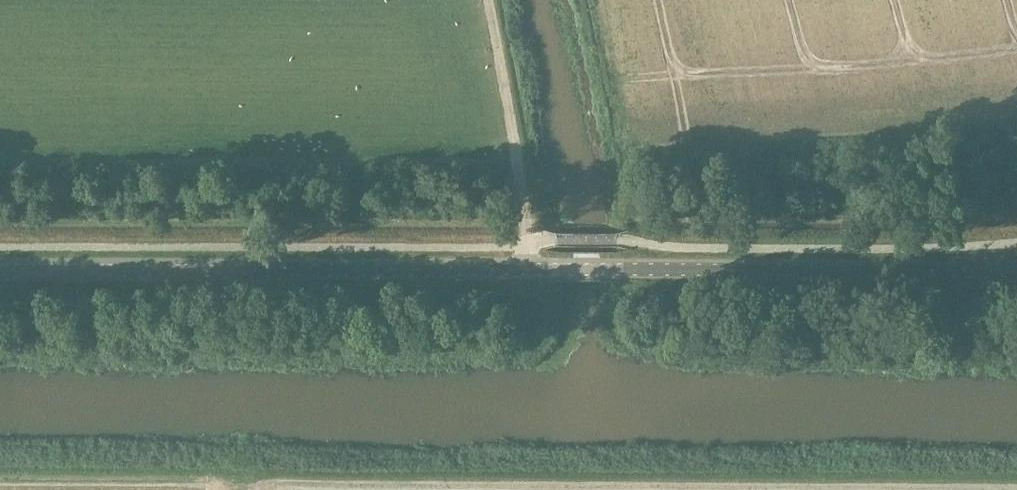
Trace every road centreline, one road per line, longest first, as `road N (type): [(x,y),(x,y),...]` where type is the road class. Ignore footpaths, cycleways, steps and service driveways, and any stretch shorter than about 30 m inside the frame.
road 1 (tertiary): [(547,268),(0,267)]
road 2 (tertiary): [(547,268),(1016,265)]
road 3 (track): [(528,268),(529,226),(491,0)]

